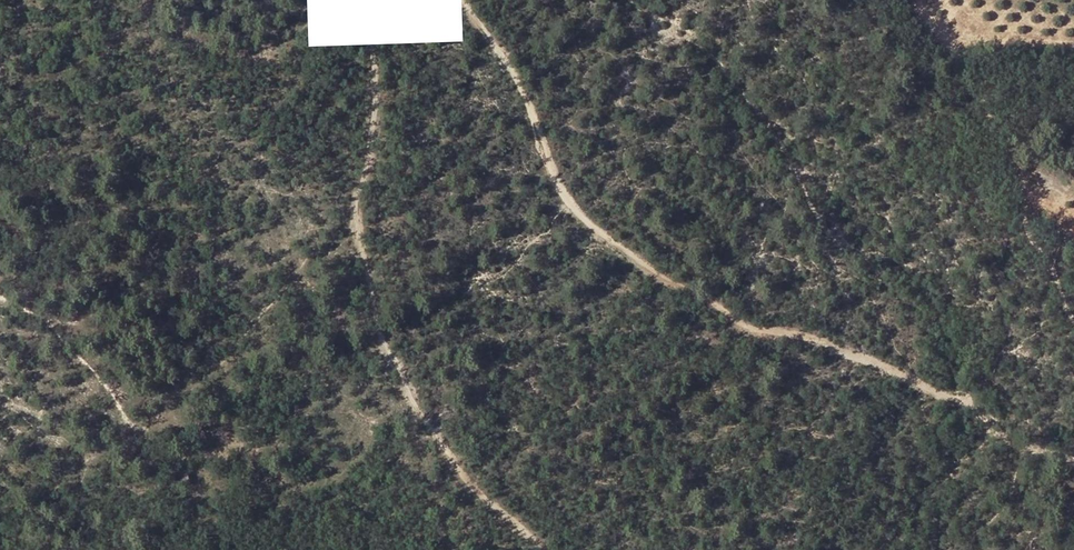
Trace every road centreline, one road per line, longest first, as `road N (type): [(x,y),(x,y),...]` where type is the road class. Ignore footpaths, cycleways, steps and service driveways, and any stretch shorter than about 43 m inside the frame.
road 1 (track): [(1073,465),(988,432),(967,399),(942,396),(808,337),(742,326),(702,295),(644,268),(561,192),(529,101),(465,0)]
road 2 (track): [(540,549),(451,465),(382,339),(363,187),(382,91),(381,0)]
road 3 (track): [(1019,445),(1016,495),(945,549)]

